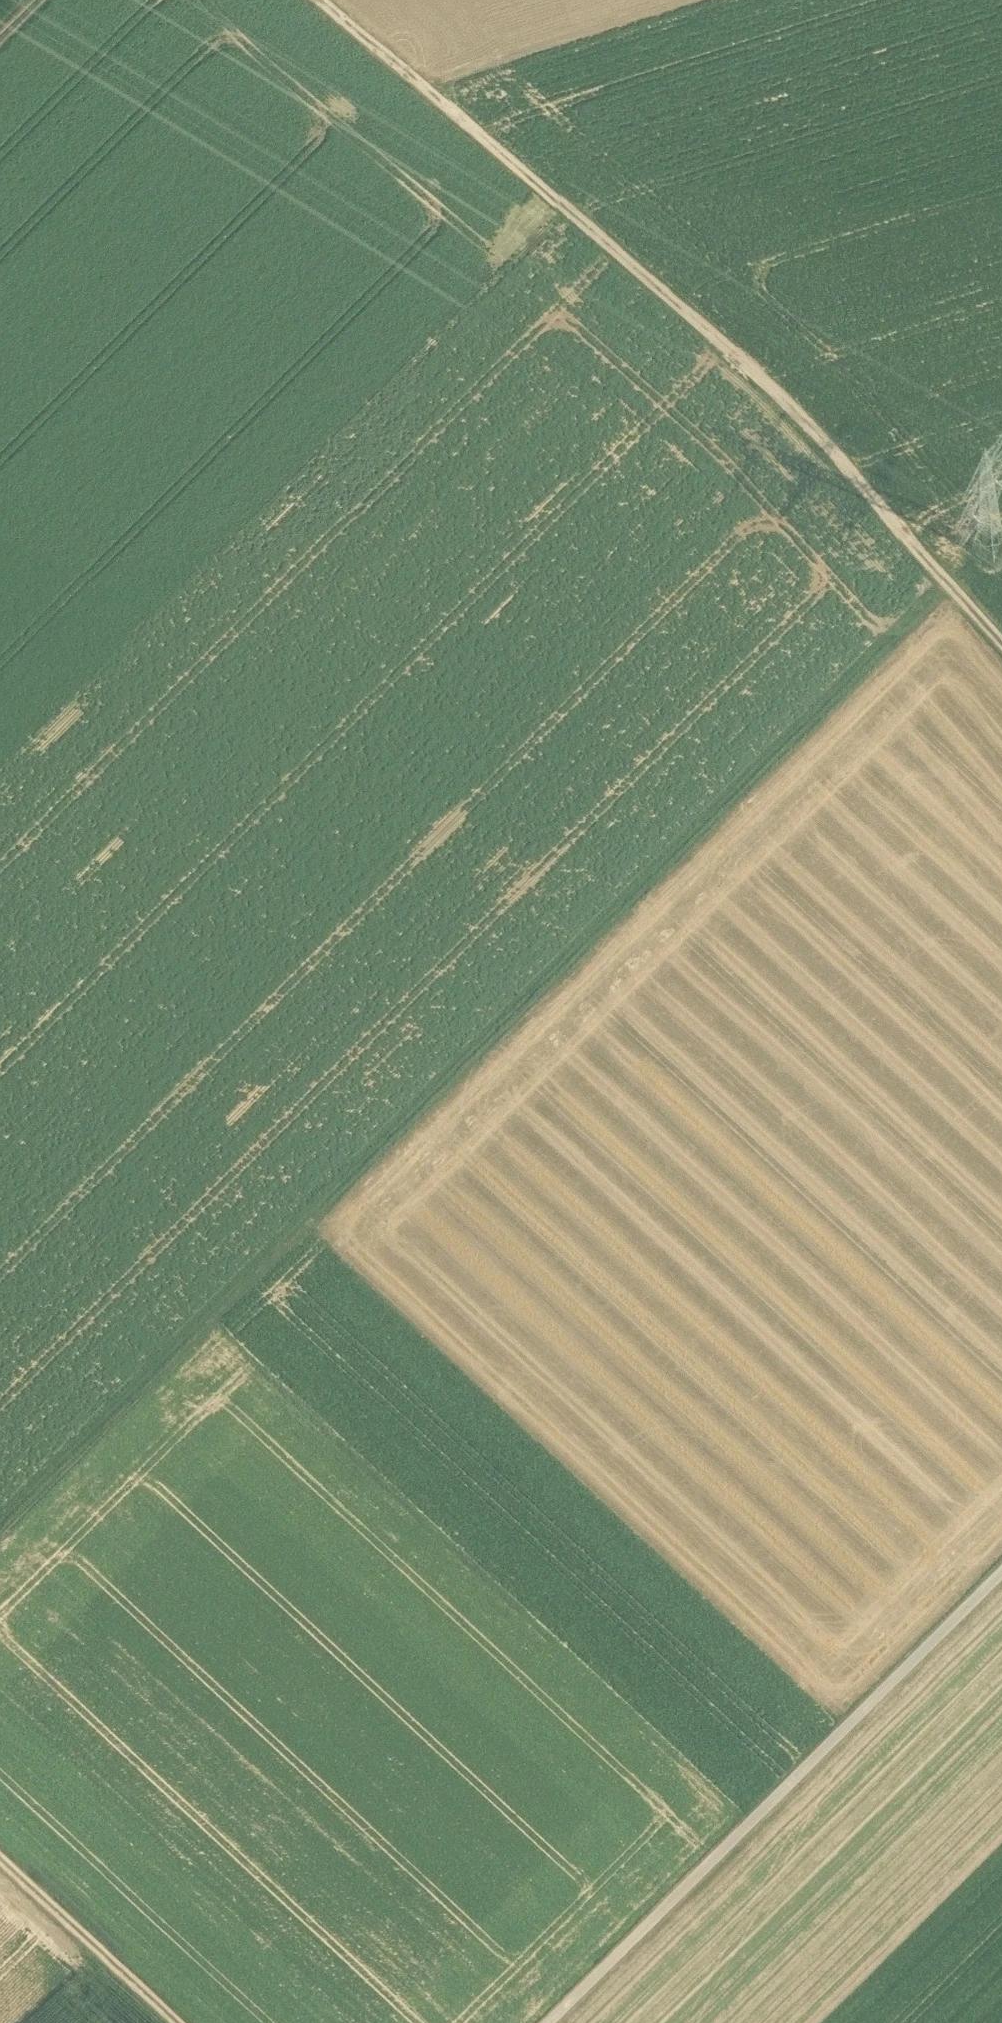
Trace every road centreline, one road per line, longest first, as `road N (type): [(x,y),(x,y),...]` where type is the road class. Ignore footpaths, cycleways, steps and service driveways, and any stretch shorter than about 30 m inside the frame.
road 1 (track): [(956,602),(0,1554)]
road 2 (track): [(1001,653),(822,443),(445,106),(315,0)]
road 3 (track): [(1001,1574),(552,2022)]
road 4 (track): [(173,2022),(0,1866)]

